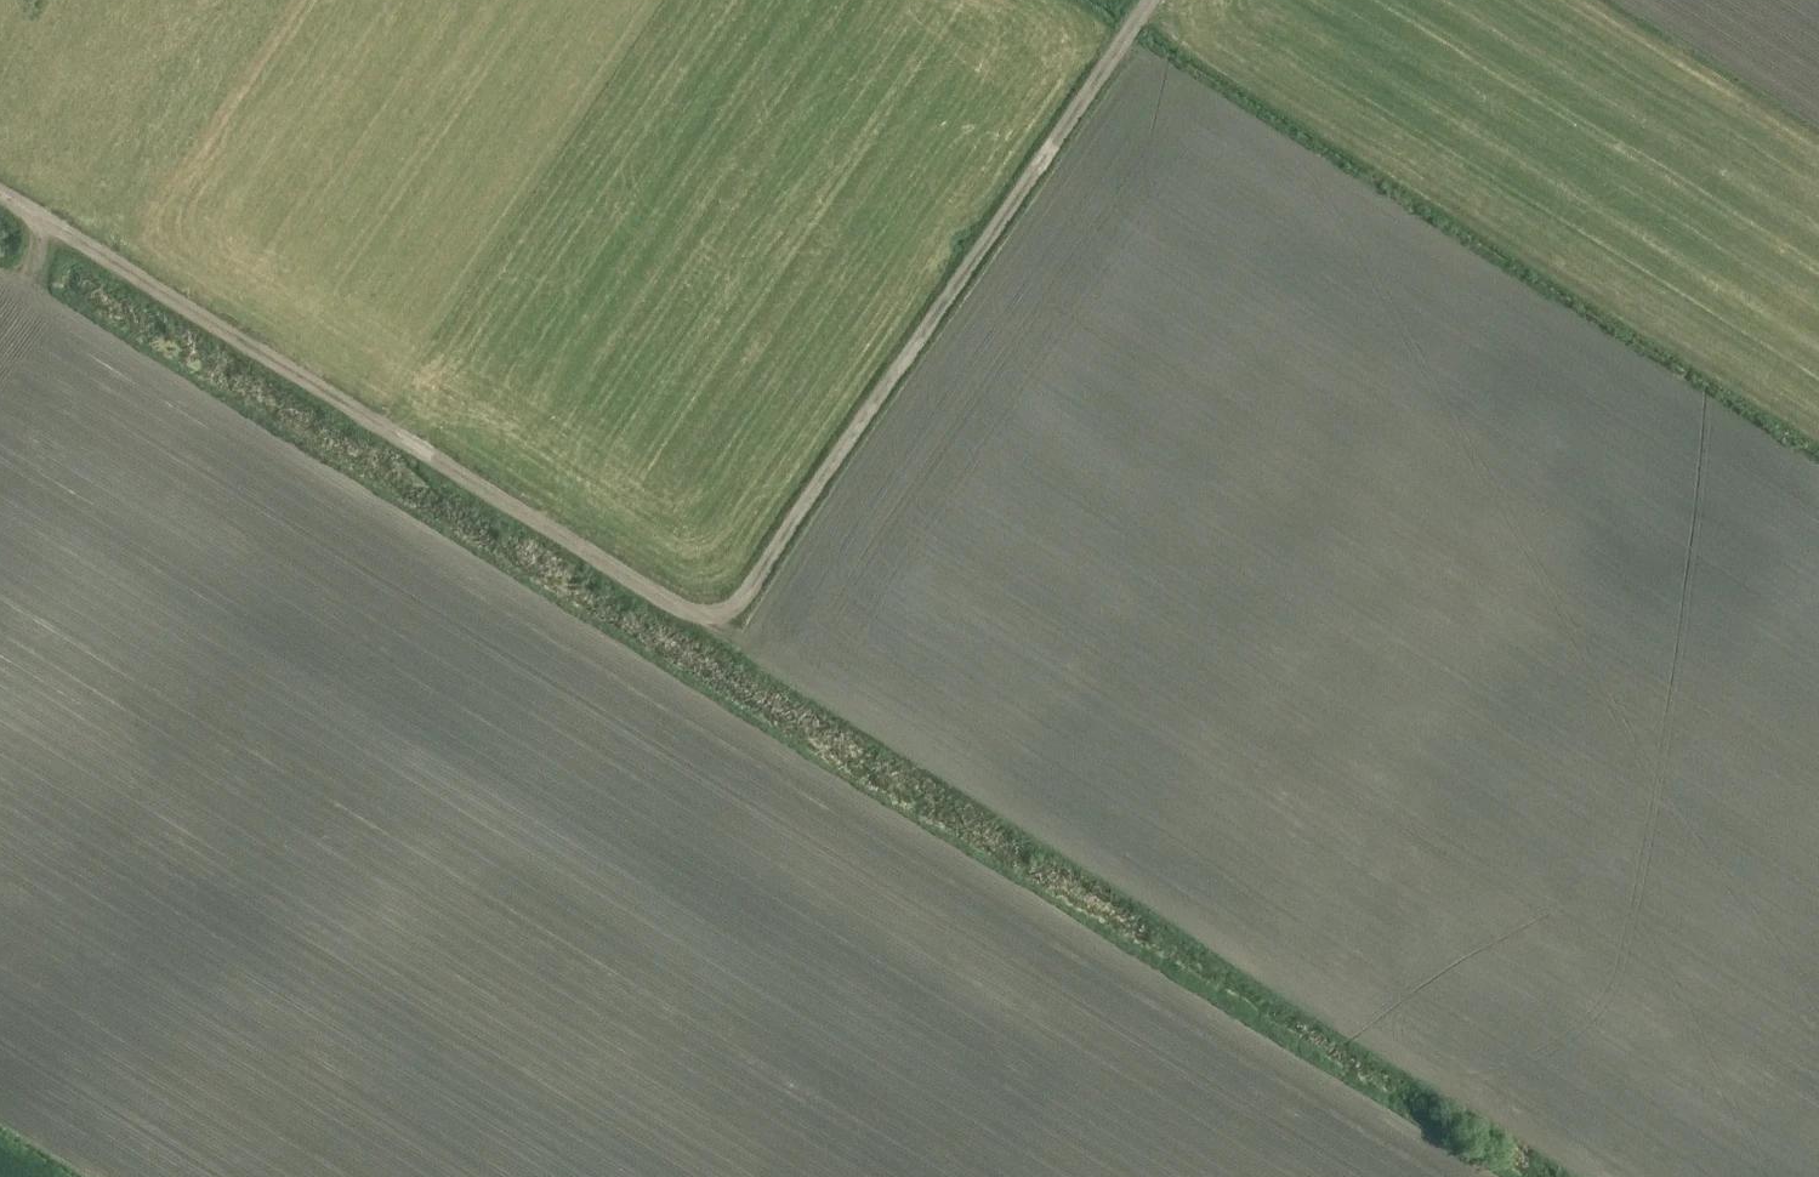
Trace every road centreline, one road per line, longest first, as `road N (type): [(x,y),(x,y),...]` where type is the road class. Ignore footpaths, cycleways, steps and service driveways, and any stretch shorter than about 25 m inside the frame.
road 1 (track): [(12,282),(1494,1176)]
road 2 (track): [(0,193),(717,621),(1151,0)]

